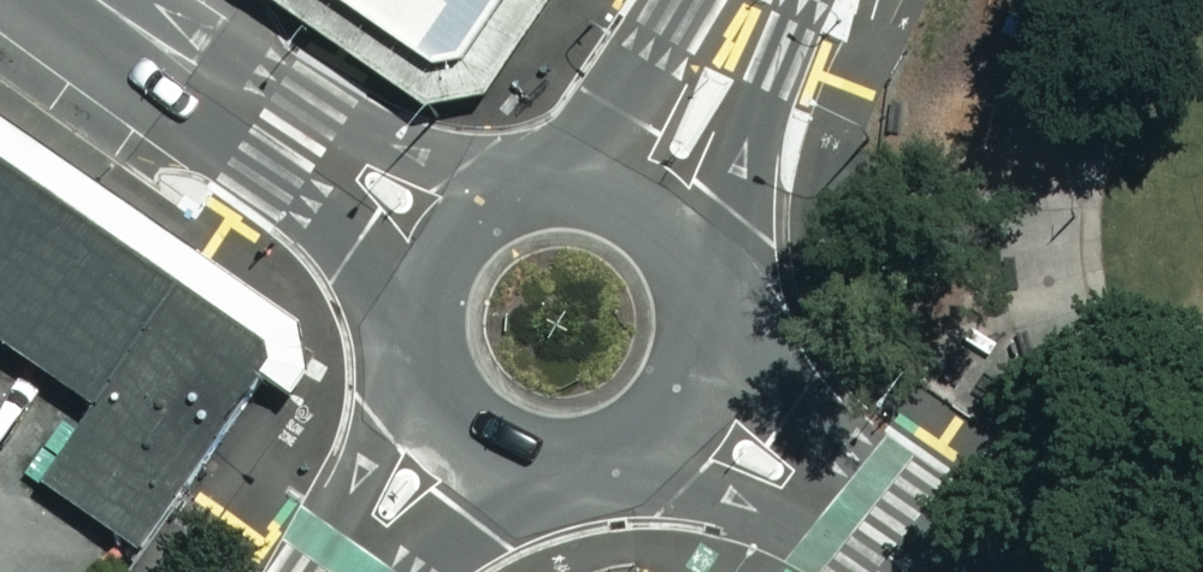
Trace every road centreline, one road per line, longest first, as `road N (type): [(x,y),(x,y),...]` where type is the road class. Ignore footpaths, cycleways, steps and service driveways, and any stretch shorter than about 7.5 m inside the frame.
road 1 (residential): [(423,245),(90,0)]
road 2 (residential): [(945,571),(786,464),(646,405)]
road 3 (tertiary): [(423,245),(450,208),(494,179),(550,168),(590,174),(649,209)]
road 4 (tertiary): [(773,0),(700,136),(649,209)]
road 5 (tertiary): [(646,405),(604,434),(549,445),(482,428),(446,401)]
road 6 (tertiary): [(649,209),(679,258),(687,308),(676,362),(646,405)]
road 7 (tertiary): [(446,401),(364,571)]
road 8 (tertiary): [(446,401),(418,356),(409,307),(423,245)]

